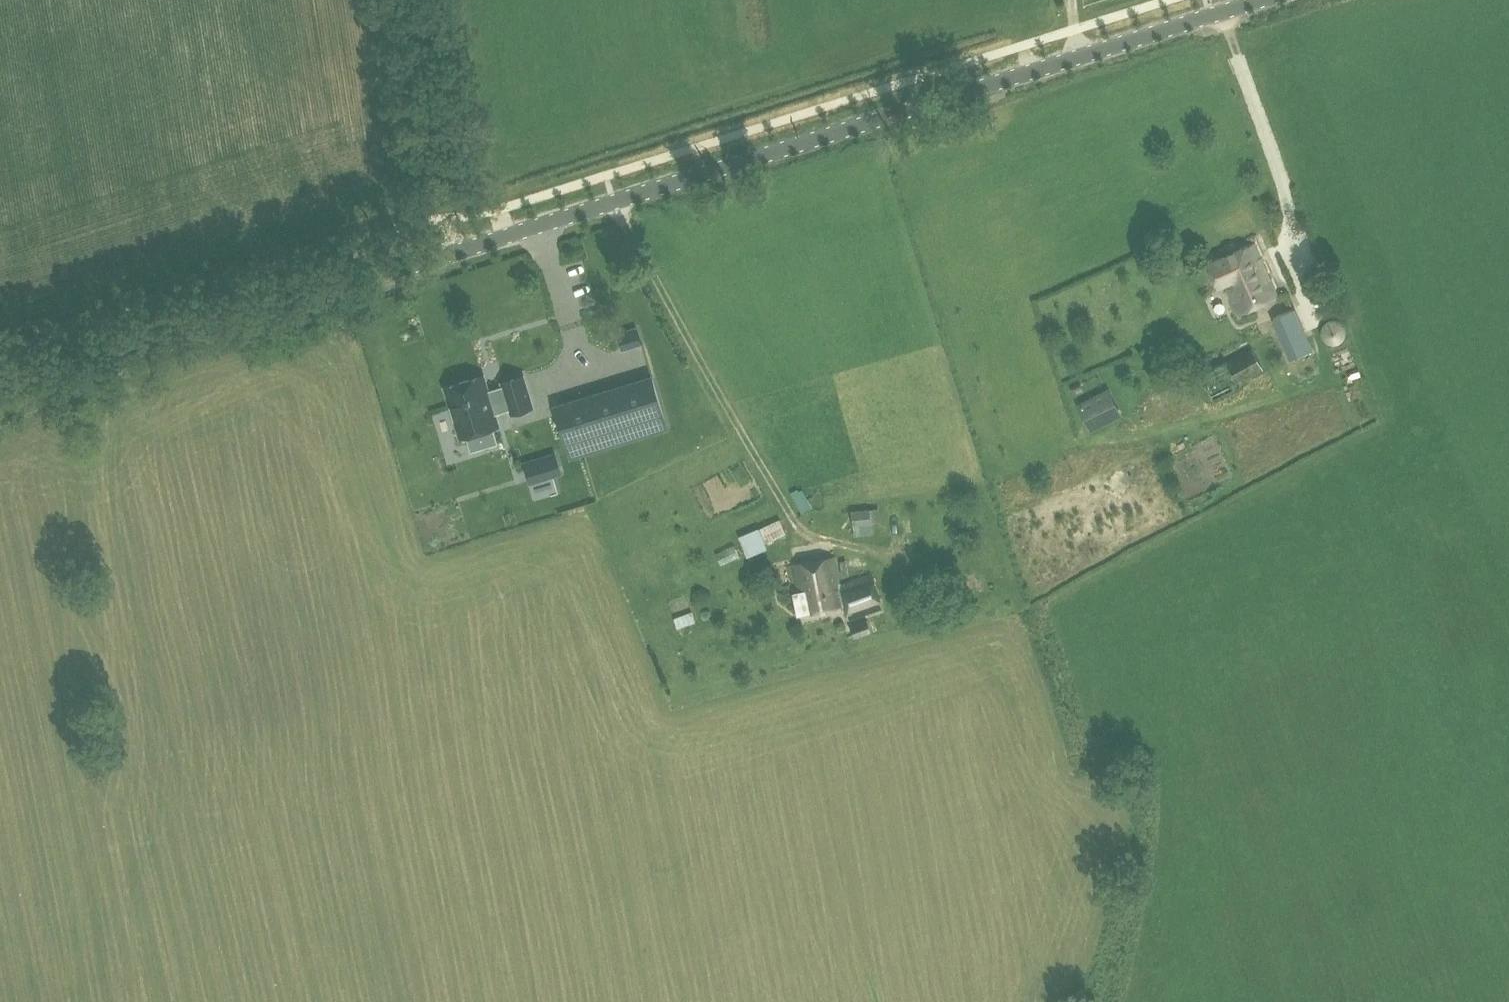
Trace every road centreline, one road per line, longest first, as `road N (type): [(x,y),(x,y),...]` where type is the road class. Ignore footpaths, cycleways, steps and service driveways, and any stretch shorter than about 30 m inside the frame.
road 1 (tertiary): [(0,397),(1255,0)]

